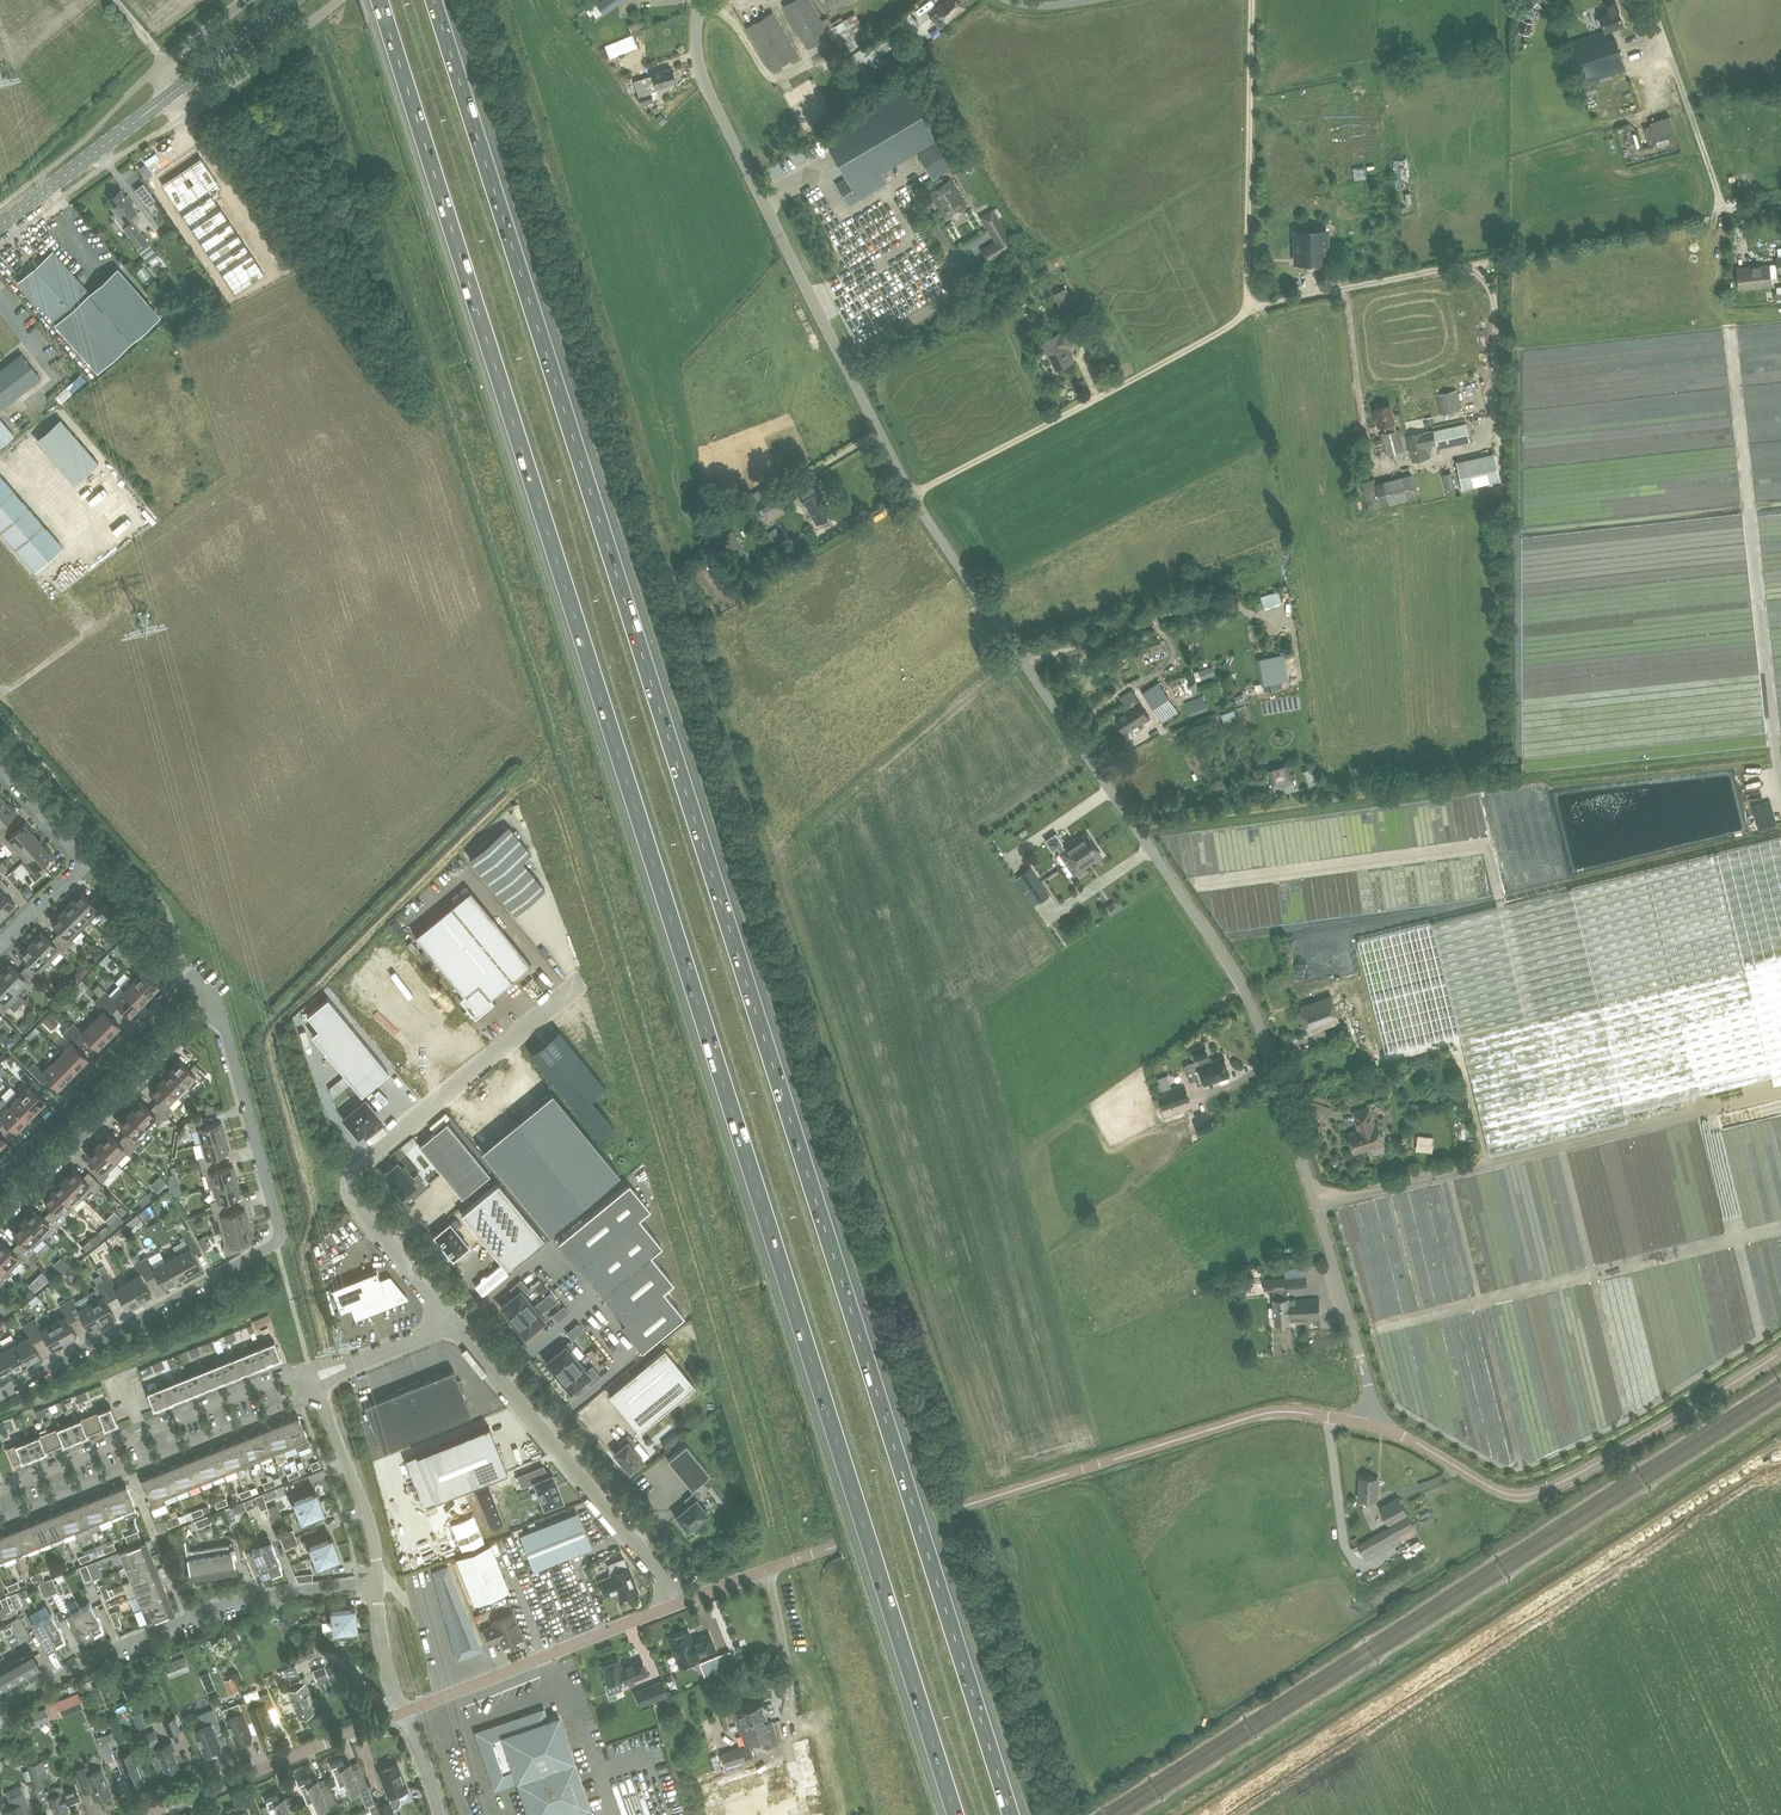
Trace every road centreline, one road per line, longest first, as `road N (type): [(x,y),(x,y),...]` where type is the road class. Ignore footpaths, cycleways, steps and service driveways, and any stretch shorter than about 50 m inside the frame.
road 1 (motorway): [(379,0),(955,1814)]
road 2 (motorway): [(1011,1814),(435,0)]
road 3 (unclassified): [(911,493),(1245,992),(1371,1394),(1367,1425)]
road 4 (unclassified): [(672,1606),(1254,1415),(1304,1412),(1367,1425)]
road 5 (unclassified): [(911,493),(1242,314),(1251,0)]
road 6 (residential): [(212,1000),(280,1239),(0,1395)]
road 7 (unclassified): [(698,0),(696,44),(707,90),(911,493)]
road 8 (unclassified): [(447,1316),(350,1200),(350,1177),(360,1160),(576,985)]
road 9 (unclassified): [(1367,1425),(1417,1443),(1498,1491),(1536,1493),(1686,1415),(1780,1352)]
road 10 (residential): [(0,1710),(103,1652),(208,1610),(377,1581)]
road 11 (unclassified): [(672,1606),(658,1573),(447,1316)]
road 12 (residential): [(312,1380),(306,1368),(0,1491)]
road 13 (residential): [(0,1519),(317,1393)]
road 14 (residential): [(0,1220),(212,1000)]
road 15 (residential): [(212,1000),(192,977),(0,1170)]
road 16 (unclassified): [(403,1712),(672,1606)]
road 17 (residential): [(145,1814),(403,1712)]
road 18 (residential): [(0,764),(82,862),(0,945)]
road 19 (unclassified): [(377,1581),(364,1508),(317,1393)]
road 20 (unclassified): [(447,1316),(425,1335),(312,1380)]
road 21 (unclassified): [(403,1712),(383,1648),(377,1581)]
road 22 (primary): [(0,227),(99,149)]

